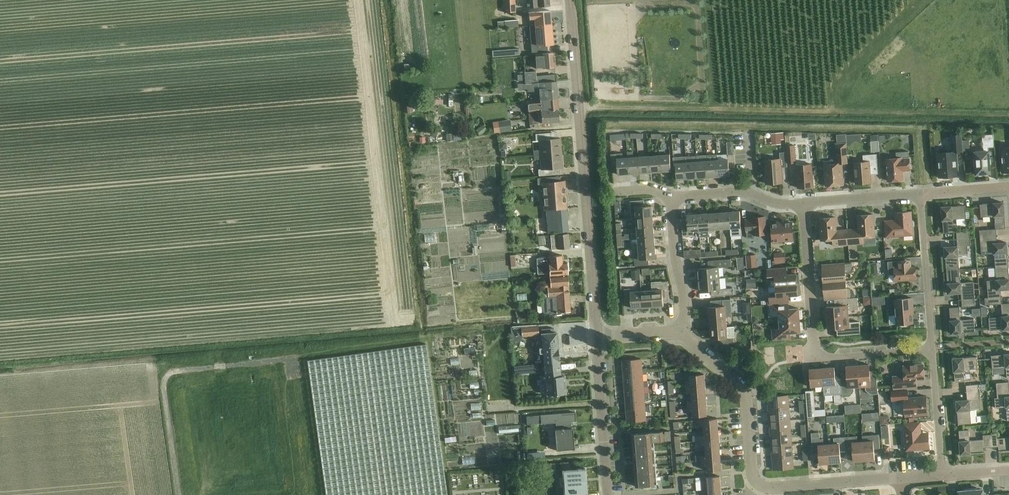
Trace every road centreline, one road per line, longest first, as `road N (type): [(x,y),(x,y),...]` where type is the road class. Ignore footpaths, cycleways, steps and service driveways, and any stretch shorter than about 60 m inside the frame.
road 1 (residential): [(597,338),(572,0)]
road 2 (residential): [(932,348),(818,353),(803,203)]
road 3 (residential): [(753,488),(740,382),(680,332)]
road 4 (residential): [(608,494),(597,338)]
road 5 (residential): [(932,348),(920,193)]
road 6 (residential): [(671,197),(683,290),(680,332)]
road 7 (track): [(580,108),(714,107)]
road 8 (residential): [(942,475),(932,348)]
road 9 (residential): [(777,487),(901,478)]

